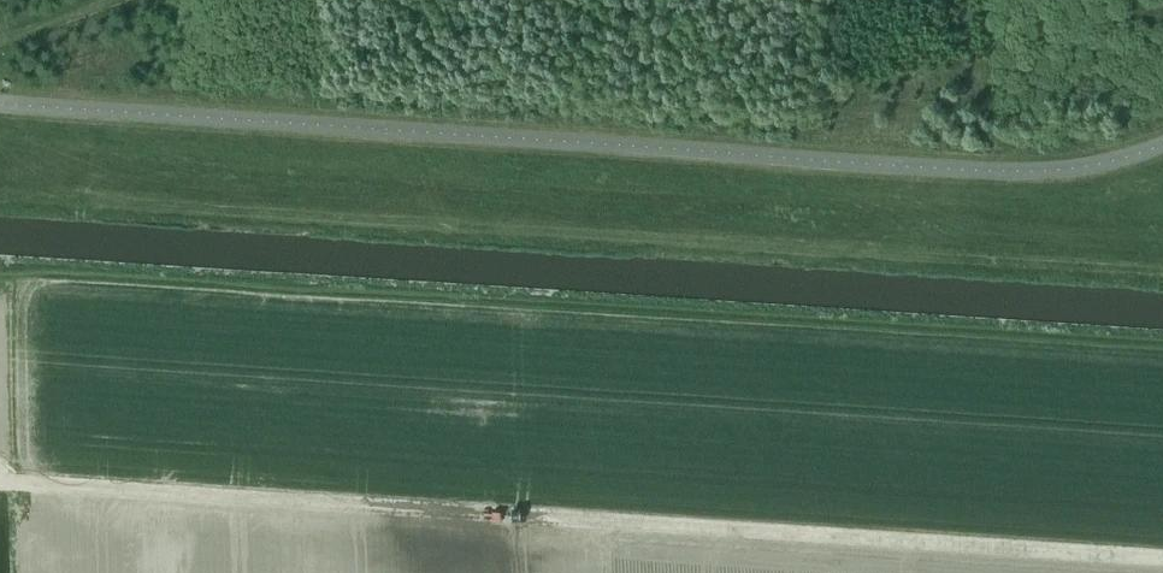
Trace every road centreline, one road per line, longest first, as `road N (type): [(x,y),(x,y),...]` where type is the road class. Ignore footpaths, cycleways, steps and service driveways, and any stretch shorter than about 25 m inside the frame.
road 1 (track): [(1162,561),(0,486)]
road 2 (track): [(0,196),(1162,268)]

